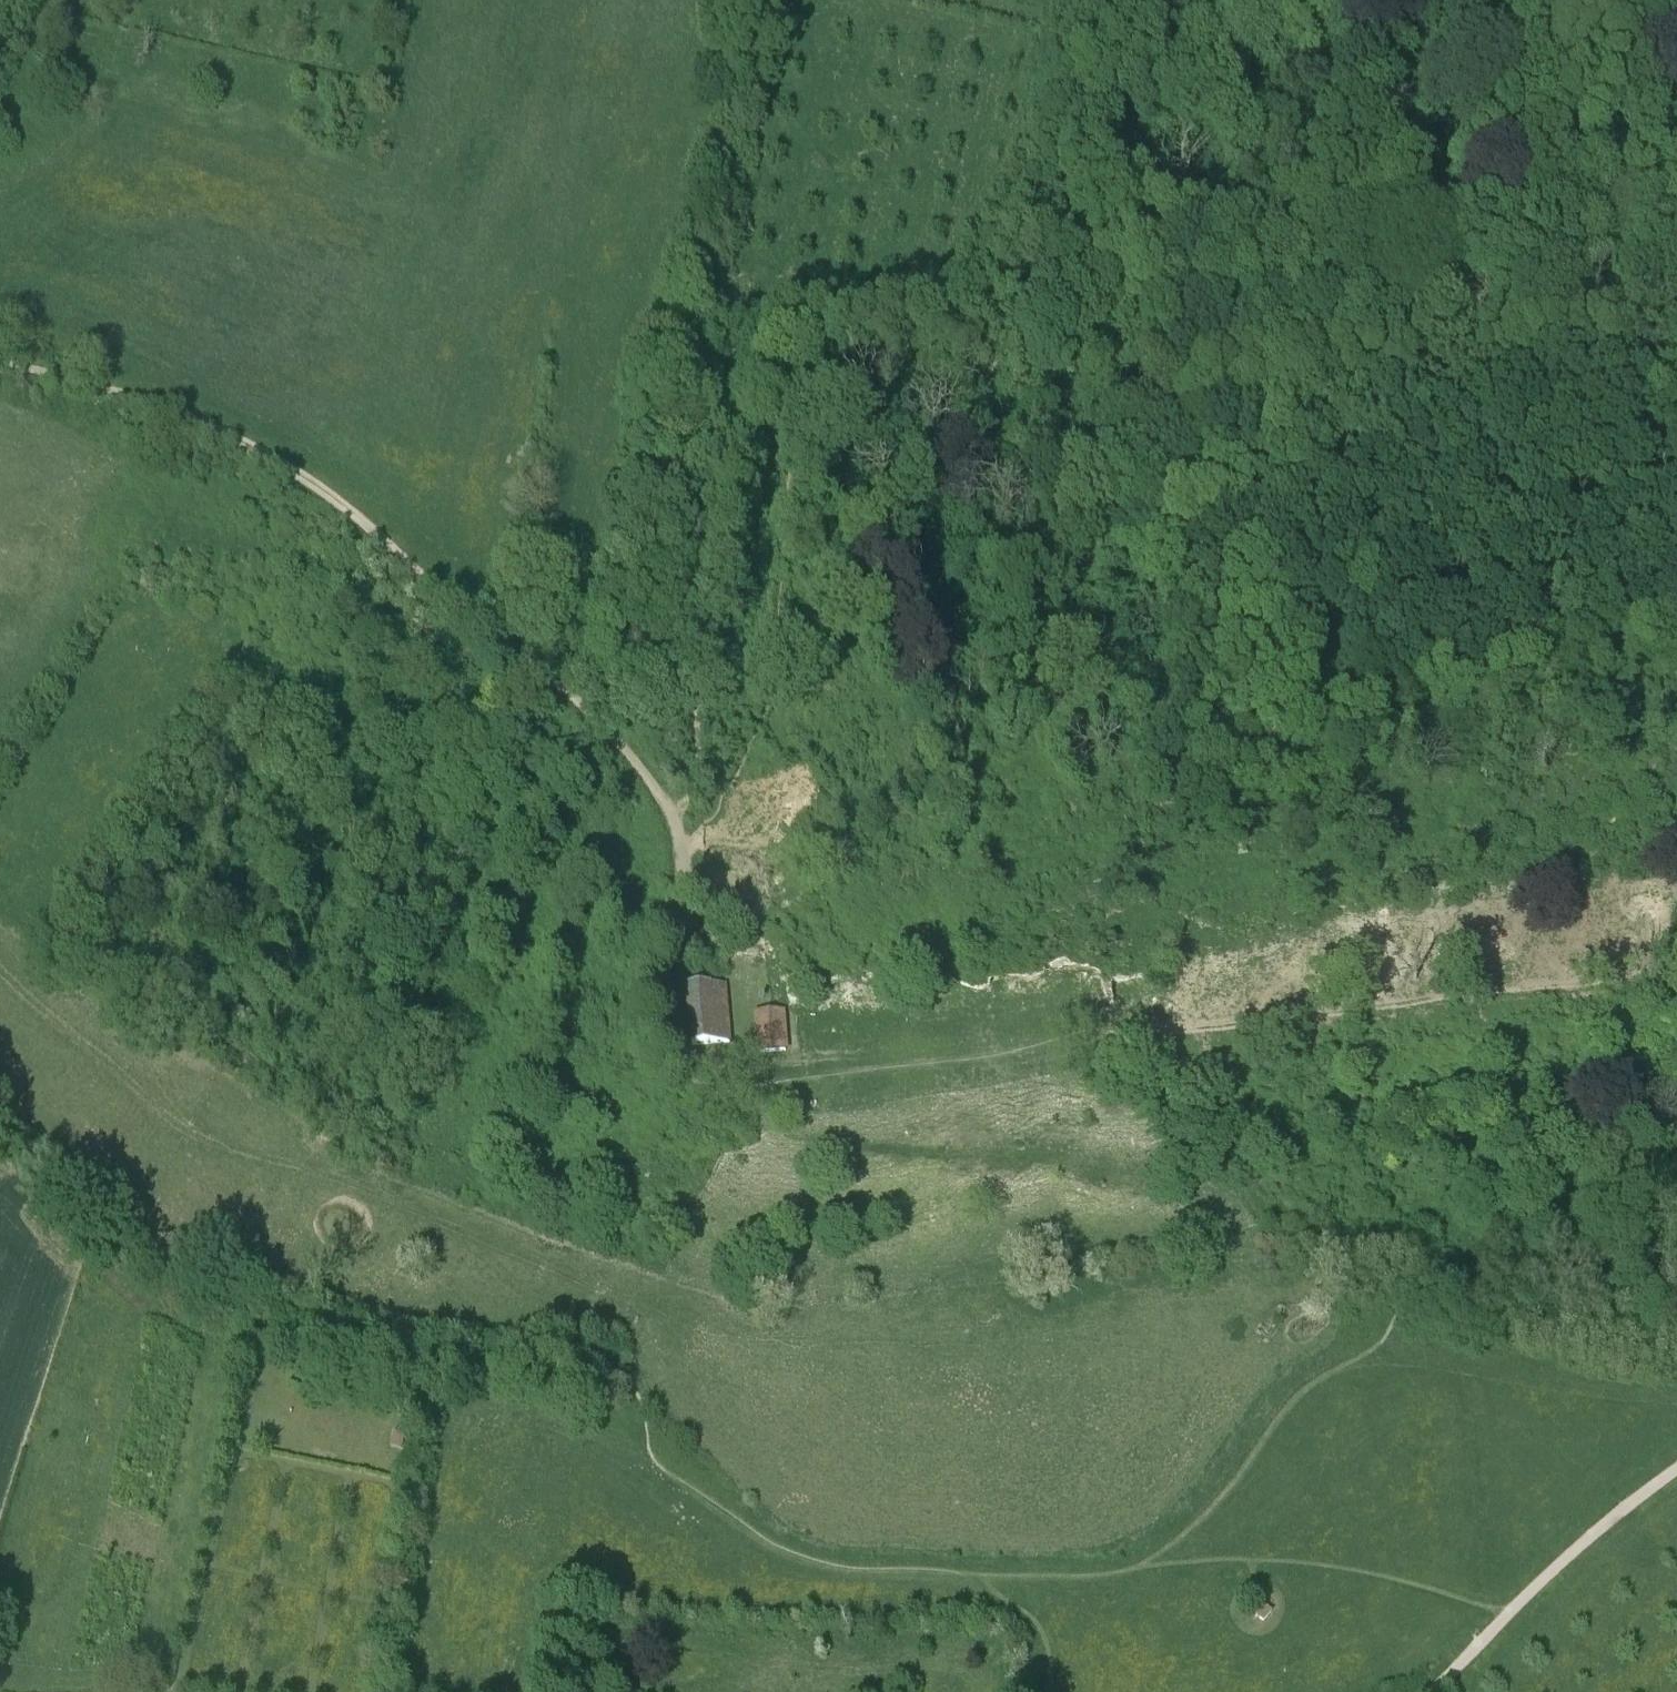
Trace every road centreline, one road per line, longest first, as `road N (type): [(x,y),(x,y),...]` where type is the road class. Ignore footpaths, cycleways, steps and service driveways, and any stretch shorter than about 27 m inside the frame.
road 1 (track): [(676,819),(627,750),(572,695),(287,469),(128,396),(0,361)]
road 2 (track): [(0,1126),(159,1260),(242,1303),(448,1362),(611,1371)]
road 3 (track): [(676,819),(693,788),(698,751),(683,545),(691,442),(702,408),(728,371)]
road 4 (track): [(1431,1691),(1542,1581),(1676,1469)]

